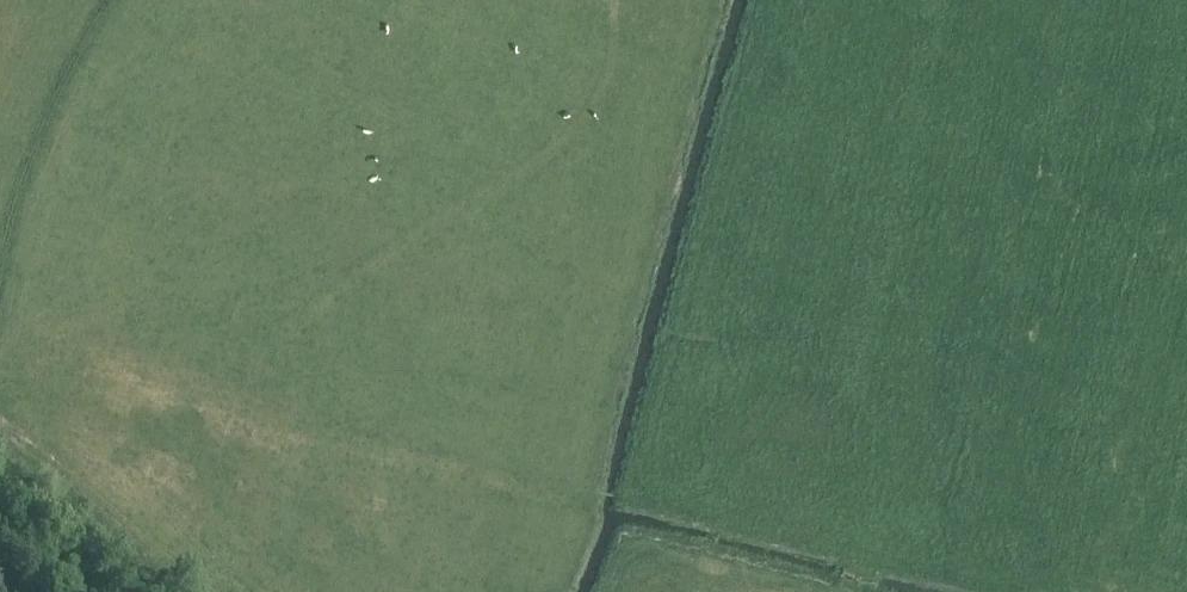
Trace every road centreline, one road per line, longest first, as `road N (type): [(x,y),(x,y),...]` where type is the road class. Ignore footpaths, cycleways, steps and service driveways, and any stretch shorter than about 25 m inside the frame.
road 1 (track): [(211,591),(0,421)]

